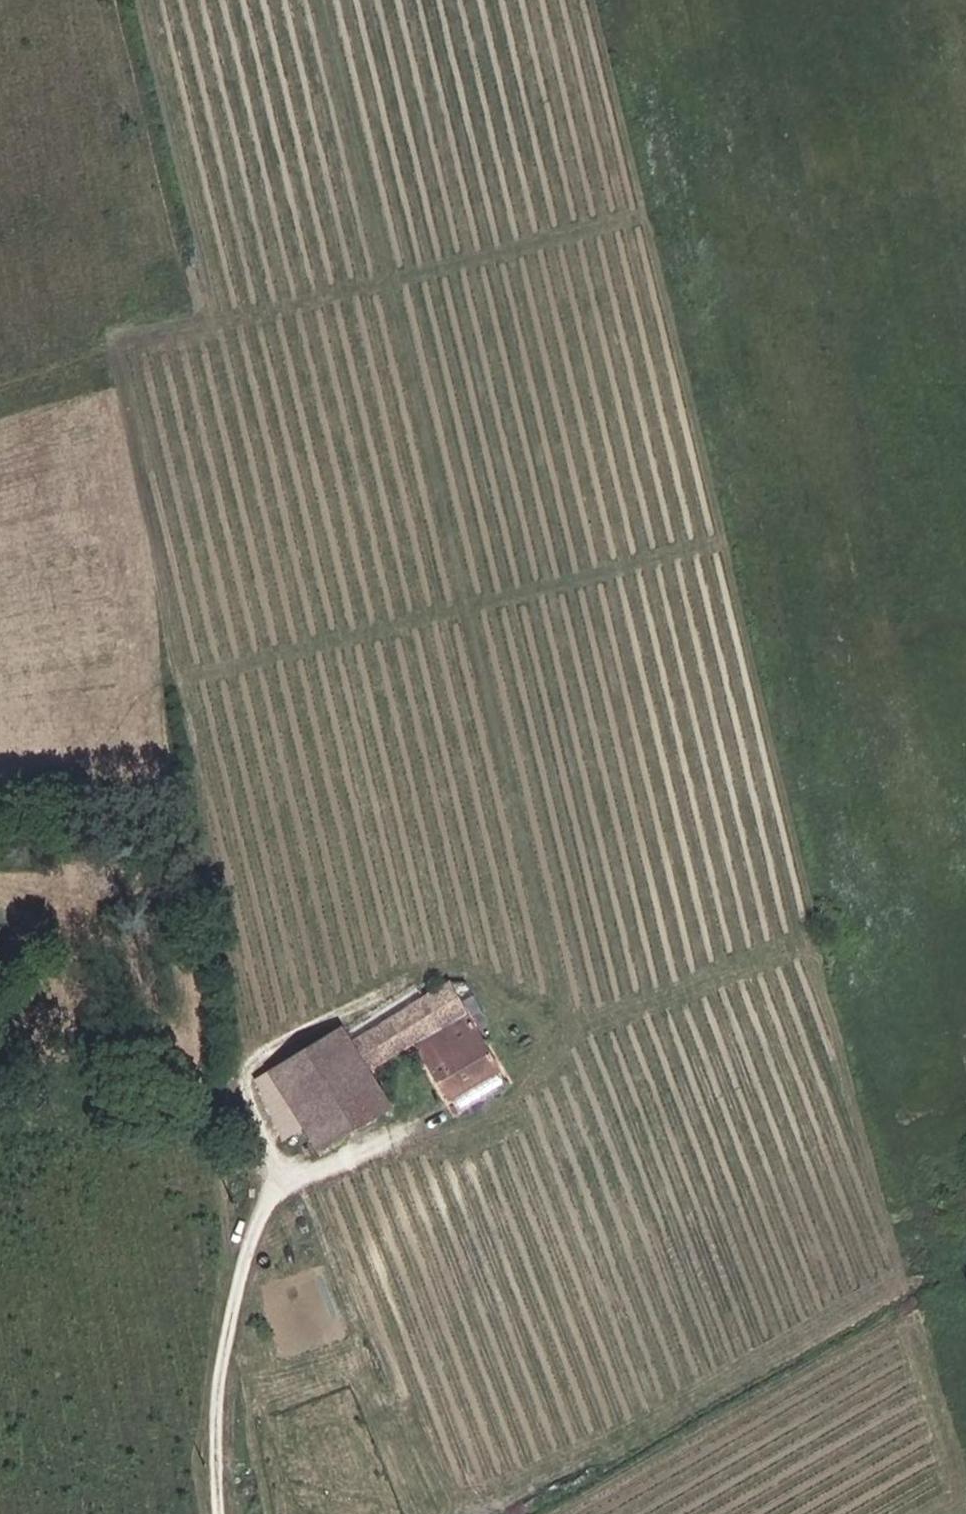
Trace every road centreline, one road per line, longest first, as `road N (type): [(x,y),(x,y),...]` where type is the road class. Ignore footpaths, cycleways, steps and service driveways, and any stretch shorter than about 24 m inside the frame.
road 1 (track): [(218,1513),(224,1362),(273,1179)]

